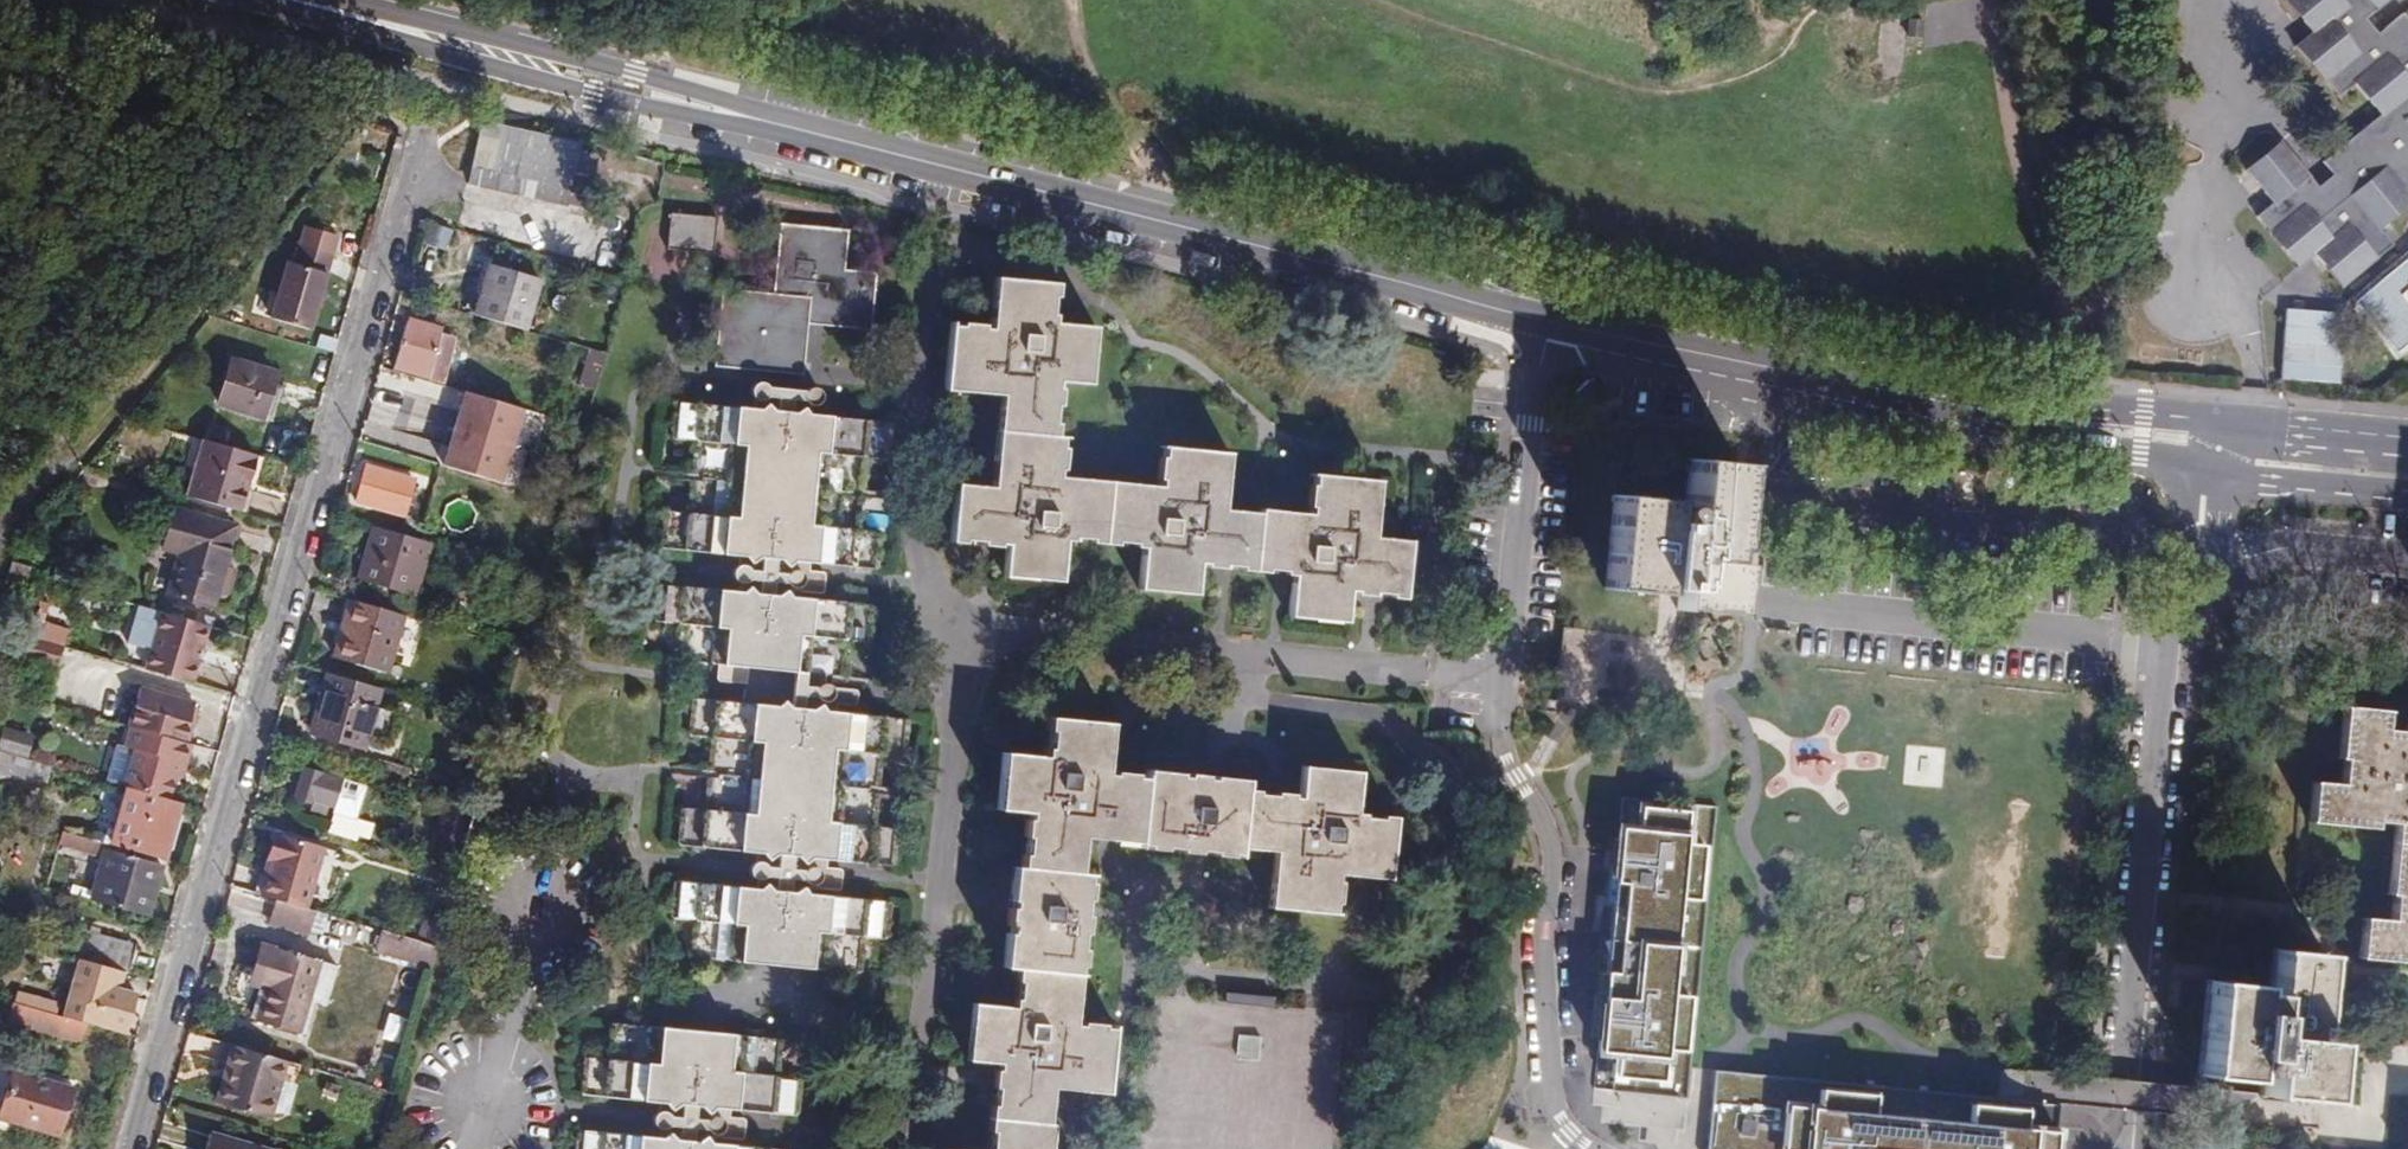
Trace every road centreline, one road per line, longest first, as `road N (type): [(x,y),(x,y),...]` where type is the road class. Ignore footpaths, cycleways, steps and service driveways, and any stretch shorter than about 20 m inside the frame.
road 1 (residential): [(427,124),(129,1148)]
road 2 (residential): [(1542,322),(1531,355),(1500,735),(1551,851),(1545,983),(1556,1110),(1571,1138),(1590,1148)]
road 3 (tertiary): [(1542,322),(802,126)]
road 4 (tertiary): [(1542,322),(1884,412),(2197,470)]
road 5 (tertiary): [(2194,427),(1889,387),(1542,322)]
road 6 (residential): [(2198,552),(2174,573),(2164,640),(2119,1148)]
road 7 (tertiary): [(292,0),(339,23),(592,94),(802,126)]
road 8 (tertiary): [(802,126),(637,74),(331,0)]
road 9 (track): [(93,431),(310,165)]
road 10 (tertiary): [(2407,447),(2194,427)]
road 11 (tertiary): [(2197,470),(2407,490)]
road 12 (residential): [(2198,552),(2407,565)]
road 13 (residential): [(0,548),(93,431)]

